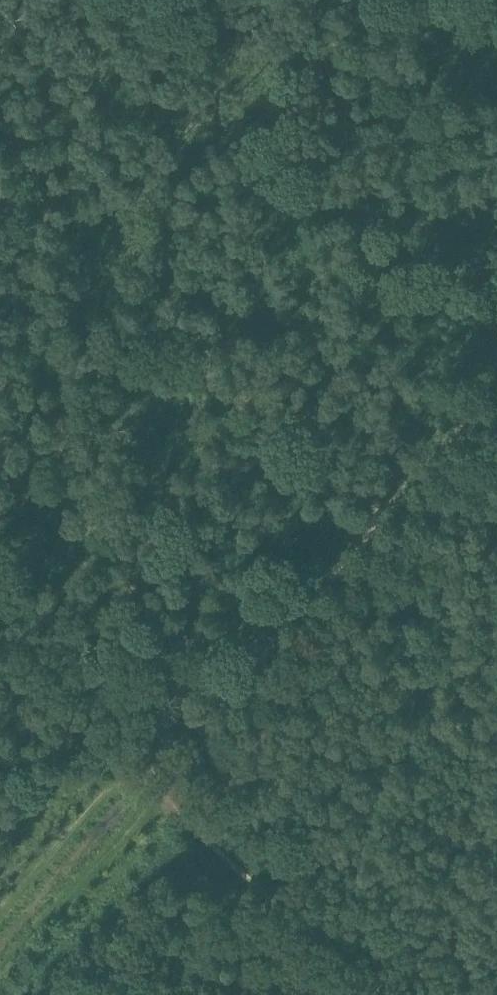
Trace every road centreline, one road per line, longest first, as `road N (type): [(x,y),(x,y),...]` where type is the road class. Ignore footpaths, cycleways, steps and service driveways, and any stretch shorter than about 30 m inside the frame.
road 1 (track): [(0,659),(387,994)]
road 2 (track): [(496,414),(166,800)]

